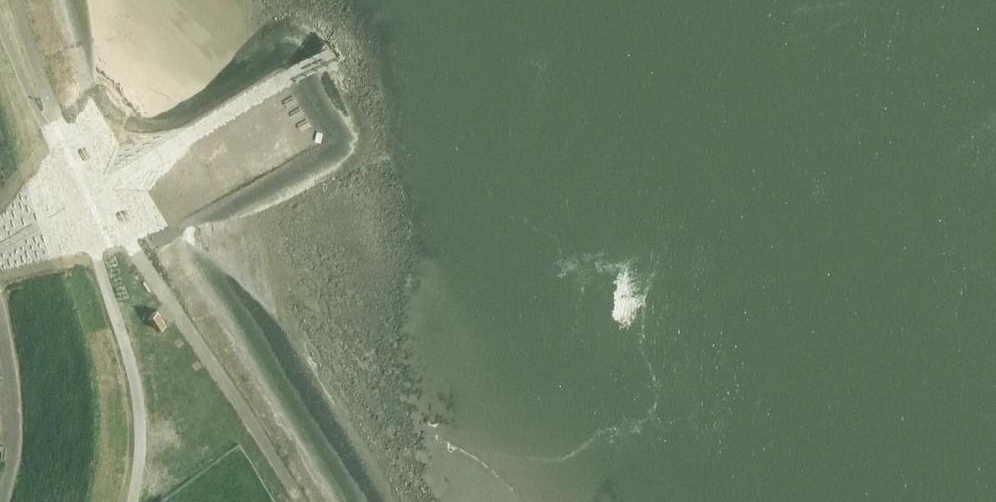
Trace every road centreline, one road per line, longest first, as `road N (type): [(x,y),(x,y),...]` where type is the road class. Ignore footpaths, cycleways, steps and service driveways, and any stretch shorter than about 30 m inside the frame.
road 1 (residential): [(4,501),(16,387),(0,317)]

